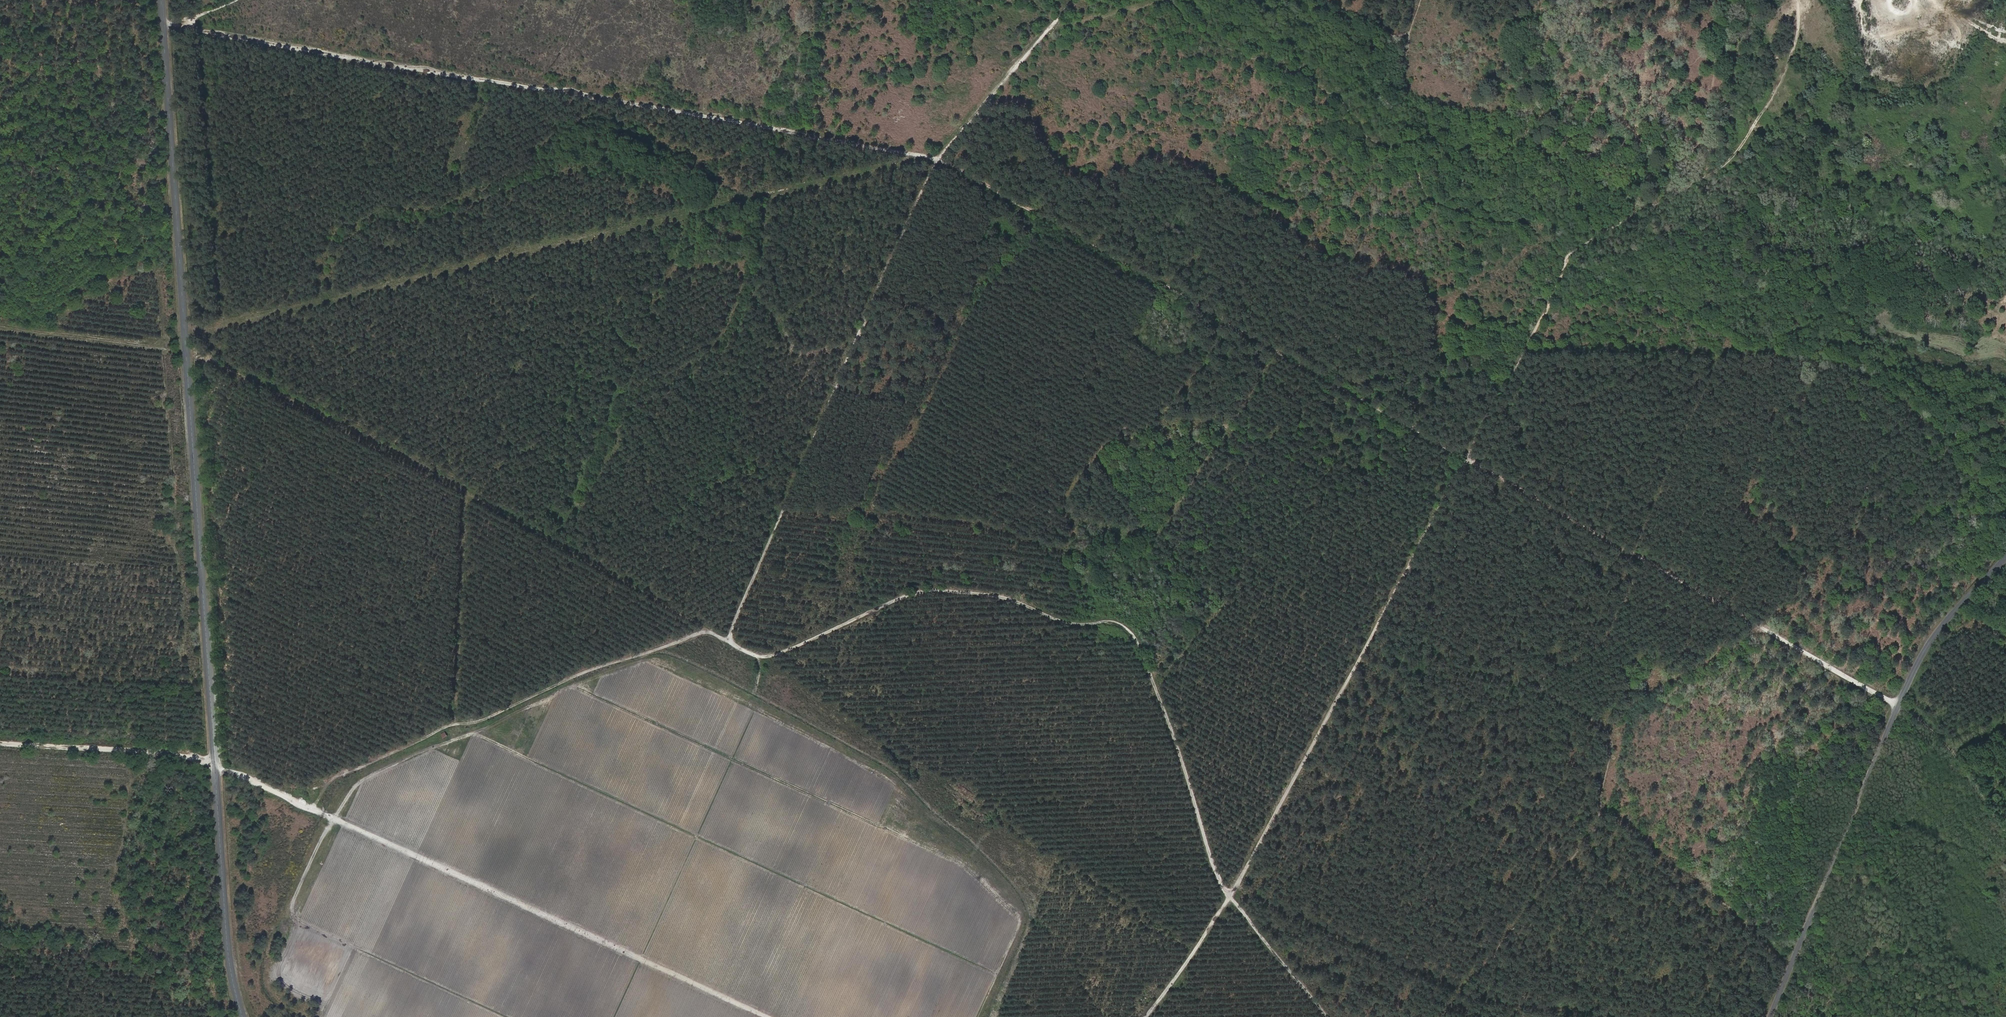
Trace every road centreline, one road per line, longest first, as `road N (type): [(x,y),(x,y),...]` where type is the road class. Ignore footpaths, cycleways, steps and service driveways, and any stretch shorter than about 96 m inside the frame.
road 1 (track): [(2005,839),(1941,742),(1898,706),(939,158)]
road 2 (track): [(939,158),(727,640),(761,658),(903,598),(944,593),(1014,599),(1074,625),(1110,621)]
road 3 (track): [(463,492),(457,722),(469,735),(997,973),(977,1016)]
road 4 (track): [(939,158),(163,24),(236,0)]
road 5 (track): [(770,1016),(185,754),(0,743)]
road 6 (track): [(727,640),(463,492),(186,351),(0,324)]
road 7 (track): [(1530,340),(1237,884),(1146,1016)]
road 8 (tertiary): [(161,0),(215,766)]
road 9 (track): [(469,735),(569,688),(795,789),(967,867),(1021,919),(997,973)]
road 10 (unclassified): [(1770,1016),(1924,651),(2005,557)]
road 11 (track): [(1794,959),(1601,796),(1626,709),(1762,628)]
road 12 (track): [(1110,621),(1143,646),(1223,886),(1326,1016)]
road 13 (track): [(1530,340),(1570,256),(1738,151),(1793,51),(1797,0)]
road 14 (track): [(1612,1016),(1464,990),(1237,884)]
road 15 (track): [(1635,555),(1715,362),(1681,353),(1556,351),(1530,340)]
road 16 (track): [(1133,558),(1056,548),(970,521),(783,511)]
road 17 (track): [(1110,621),(1133,558),(1277,350)]
road 18 (track): [(394,846),(351,942),(512,1016)]
road 19 (track): [(613,1016),(732,760)]
road 20 (track): [(1441,1016),(1611,811)]
road 21 (track): [(1618,734),(1542,683),(1604,640),(1639,557)]
road 22 (tertiary): [(243,1016),(215,766)]
road 23 (track): [(469,735),(360,781),(331,817)]

